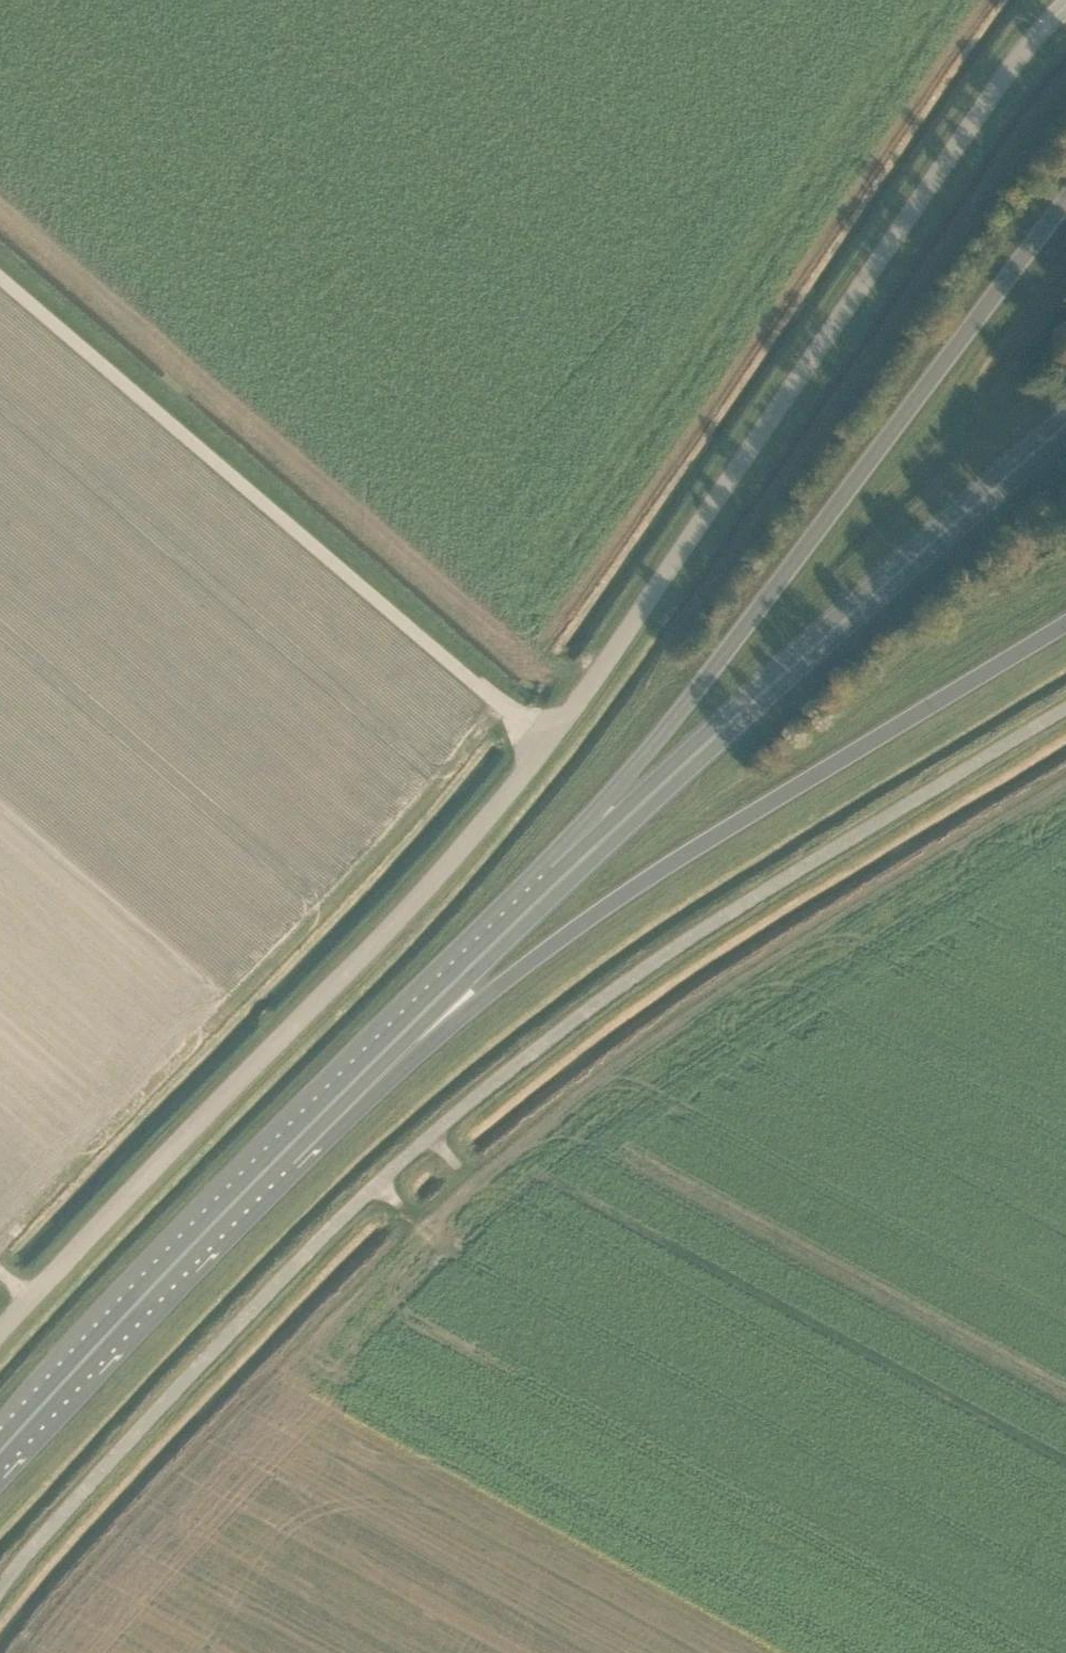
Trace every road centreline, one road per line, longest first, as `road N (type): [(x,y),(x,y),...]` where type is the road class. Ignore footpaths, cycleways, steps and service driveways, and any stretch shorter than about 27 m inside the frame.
road 1 (unclassified): [(0,1331),(464,841),(626,634),(1025,44),(1065,5)]
road 2 (unclassified): [(0,1589),(20,1558),(383,1177),(529,1054),(666,955),(1065,714)]
road 3 (trunk): [(284,1148),(673,857),(1065,619)]
road 4 (trunk): [(1065,198),(561,875)]
road 5 (trunk): [(561,875),(1065,428)]
road 6 (trunk): [(0,1450),(284,1148)]
road 7 (trunk): [(284,1148),(561,875)]

